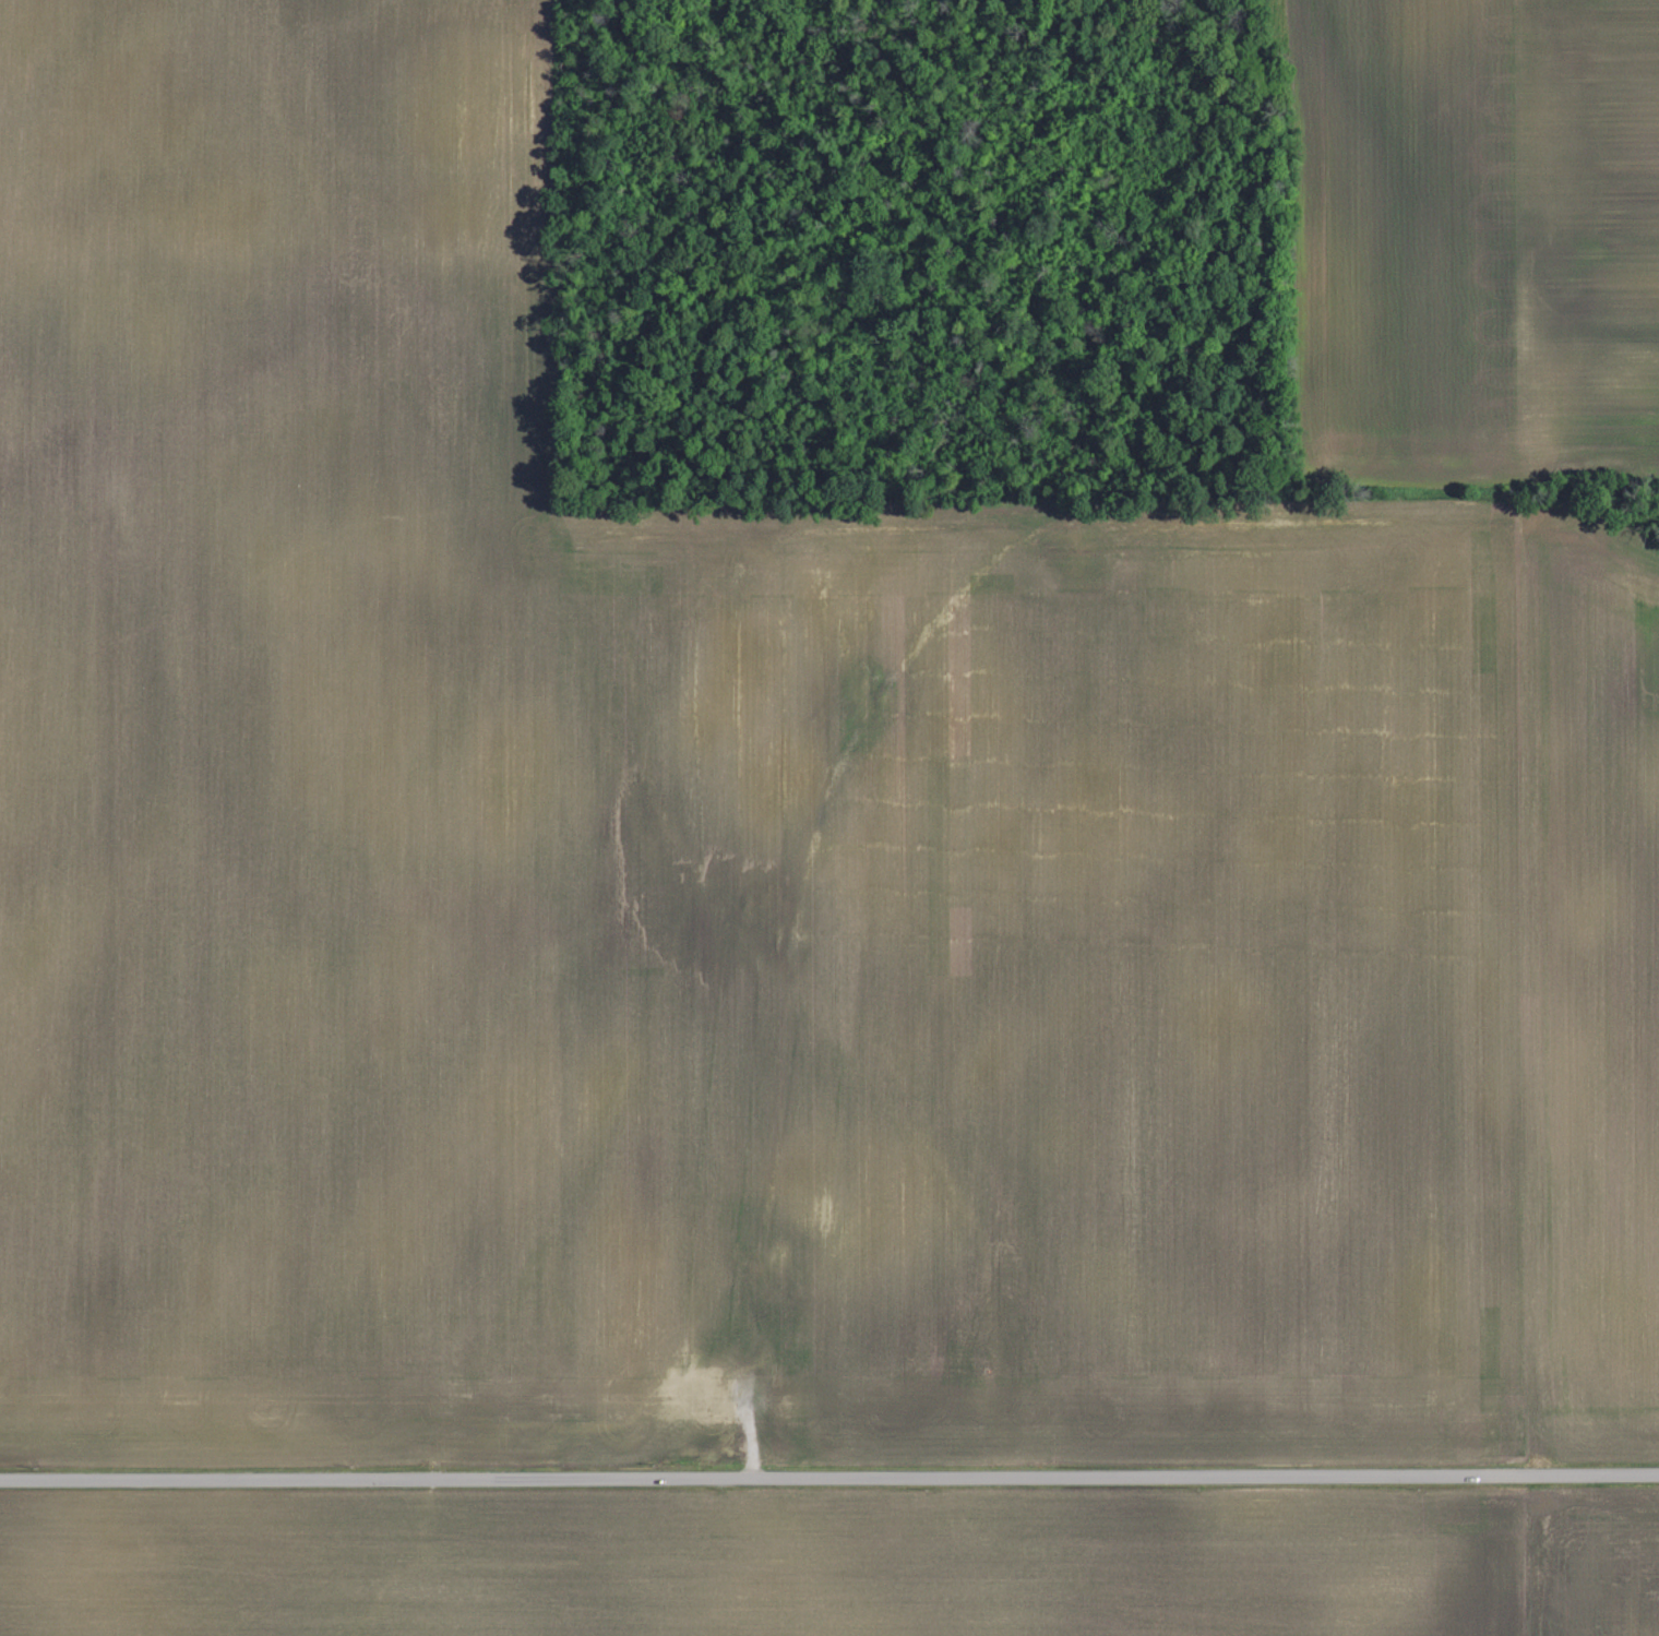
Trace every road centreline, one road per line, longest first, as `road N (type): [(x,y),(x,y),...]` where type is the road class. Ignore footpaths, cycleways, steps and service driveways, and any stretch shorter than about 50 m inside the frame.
road 1 (tertiary): [(0,1480),(1658,1474)]

